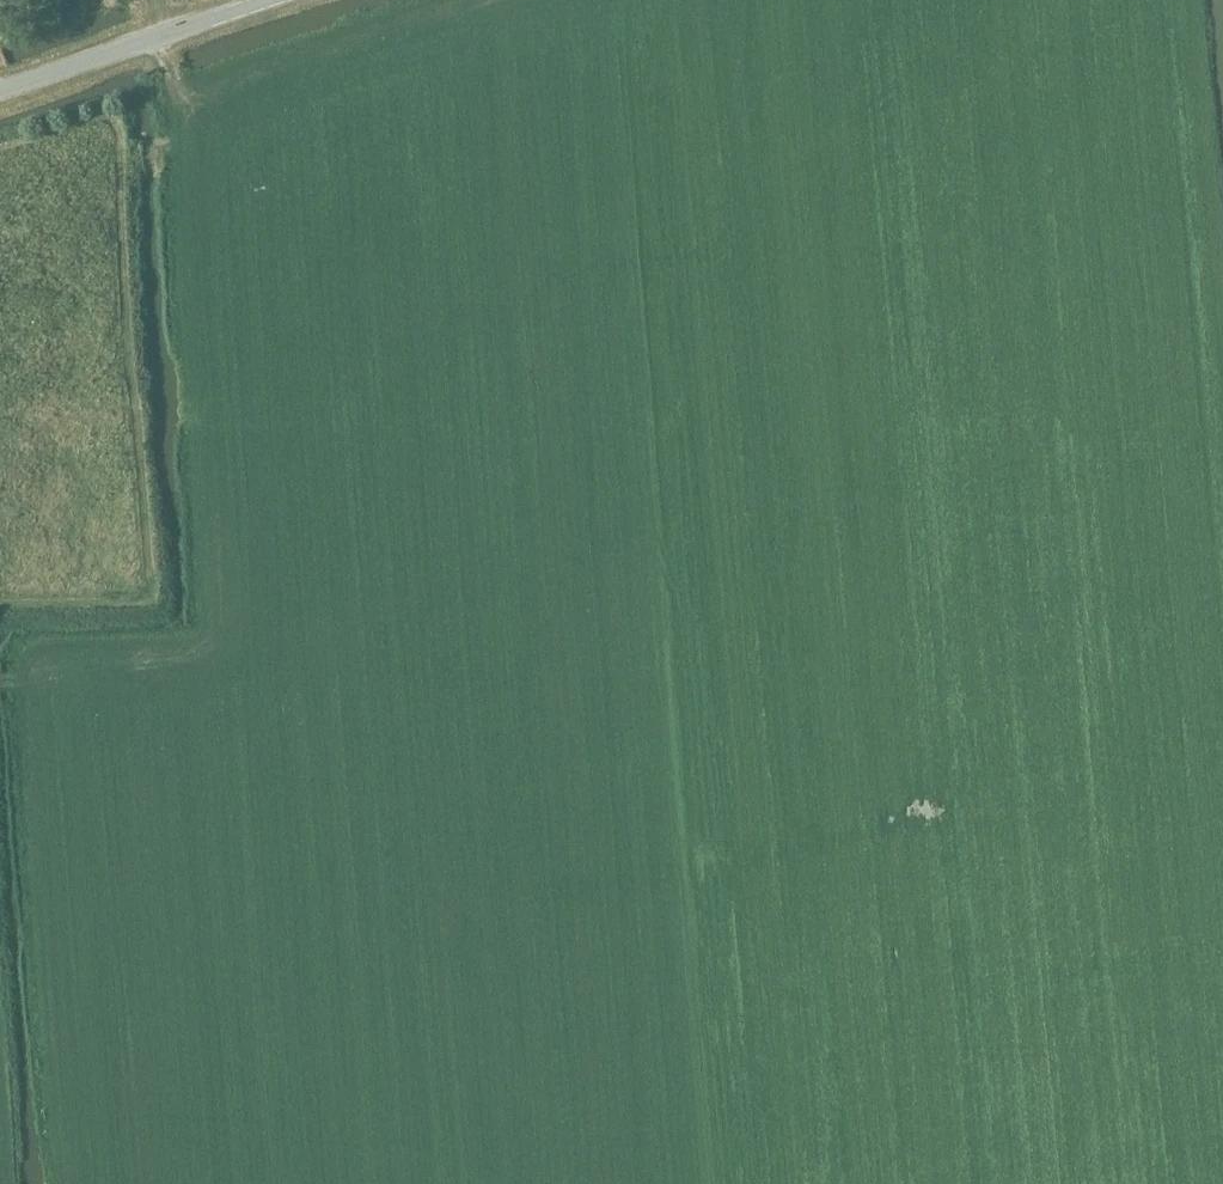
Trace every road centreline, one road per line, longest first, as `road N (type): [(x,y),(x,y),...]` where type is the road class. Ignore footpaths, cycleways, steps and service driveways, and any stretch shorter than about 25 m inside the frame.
road 1 (unclassified): [(0,98),(286,0)]

